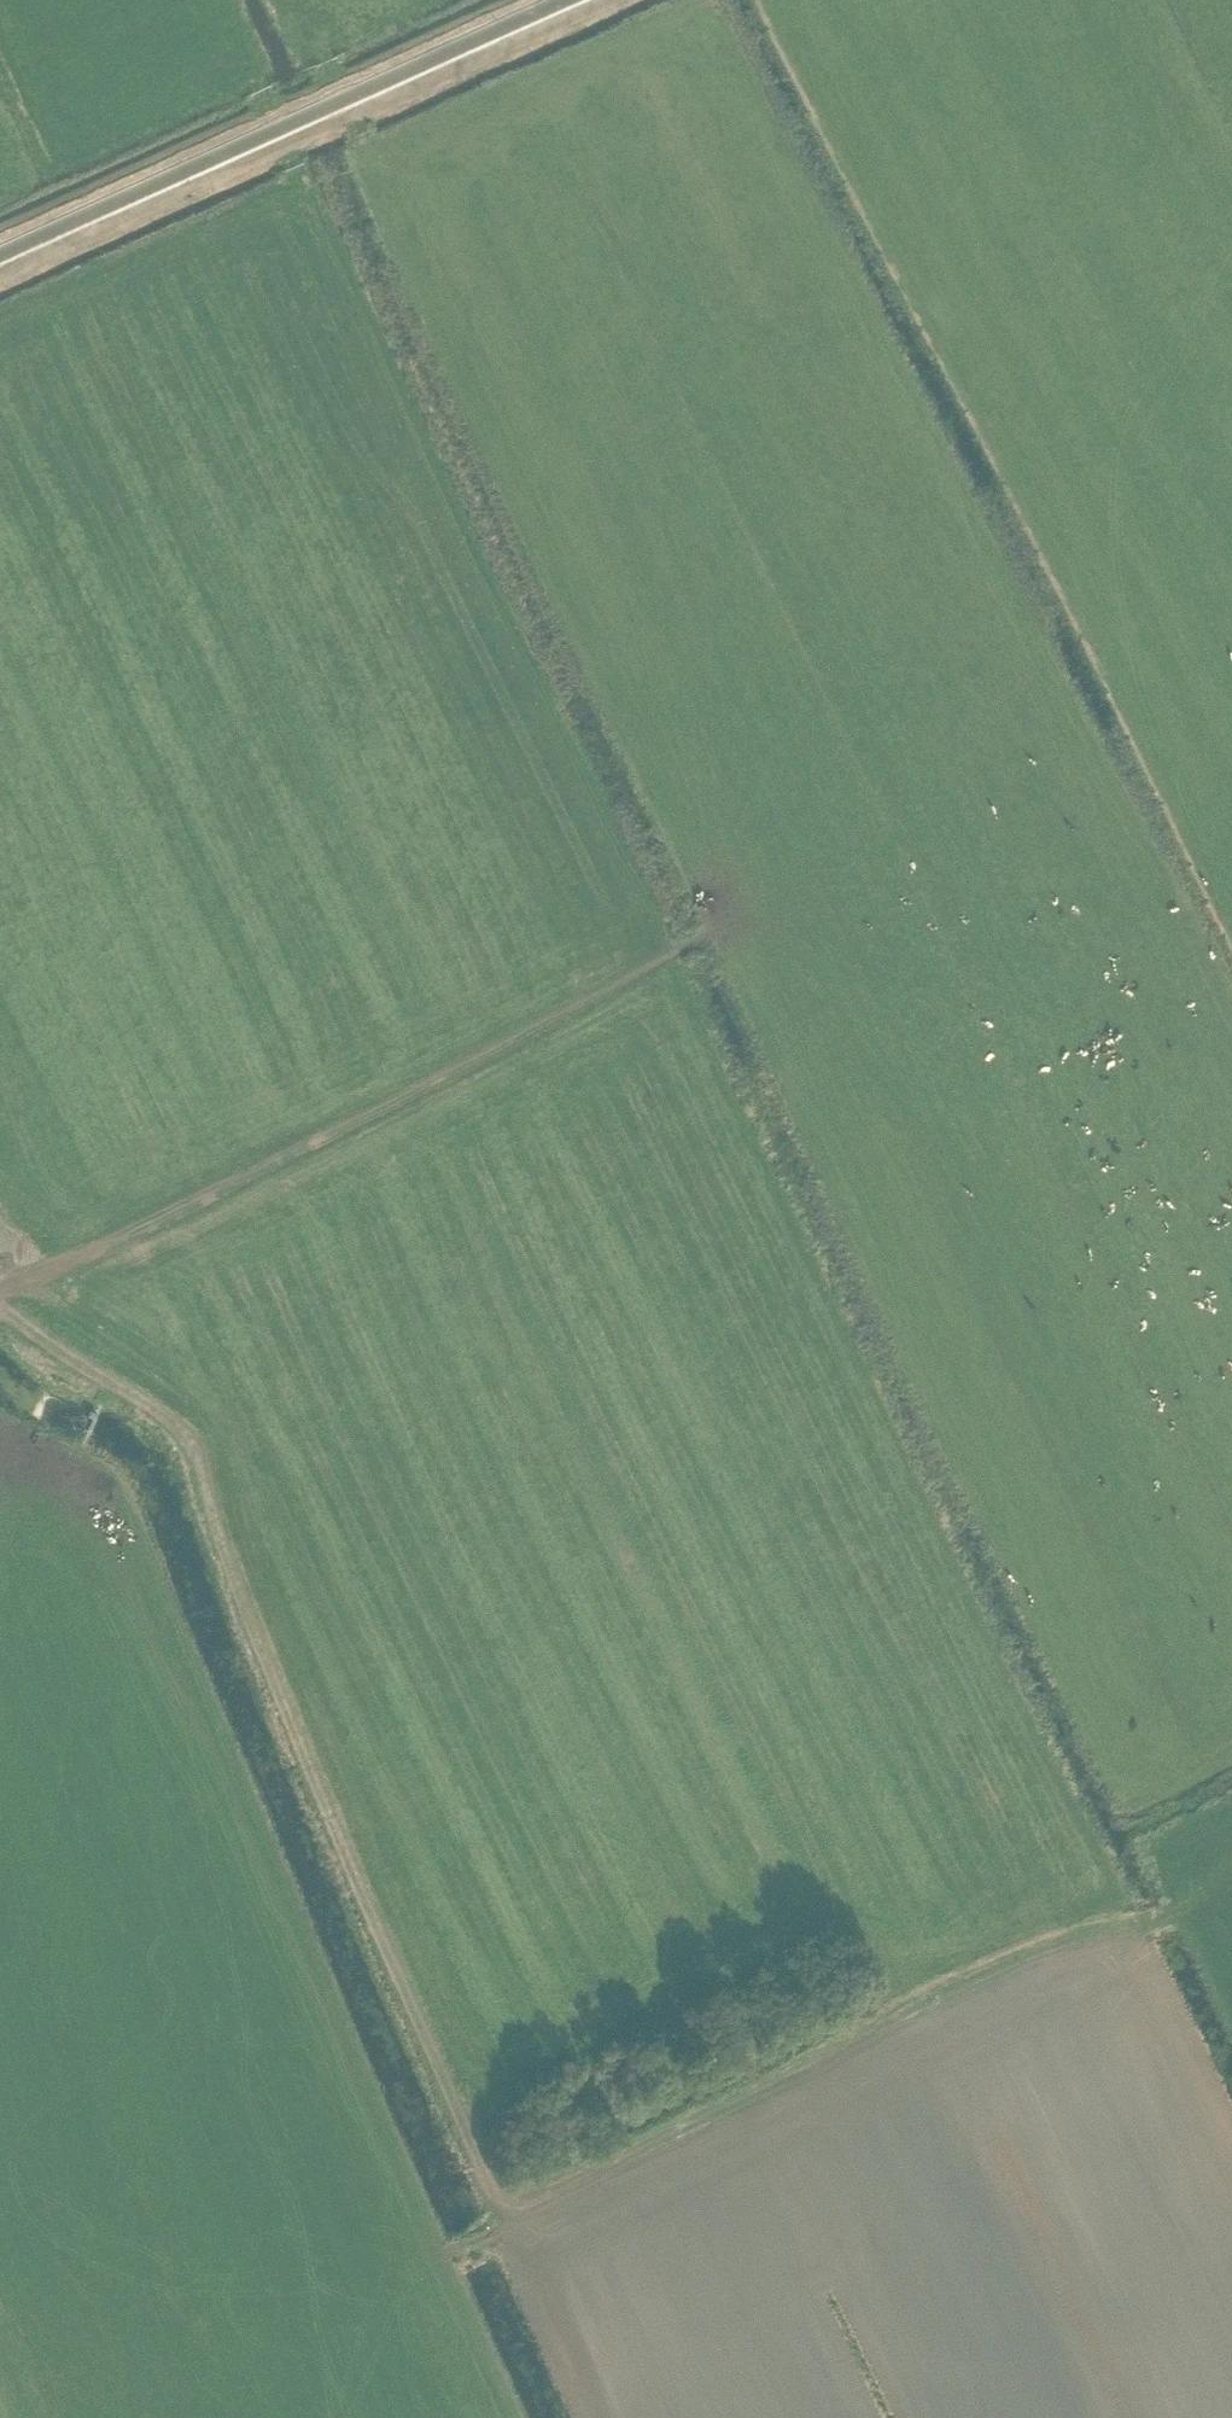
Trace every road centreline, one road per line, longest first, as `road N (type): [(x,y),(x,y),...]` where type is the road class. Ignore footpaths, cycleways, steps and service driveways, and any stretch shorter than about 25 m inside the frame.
road 1 (unclassified): [(0,258),(568,0)]

